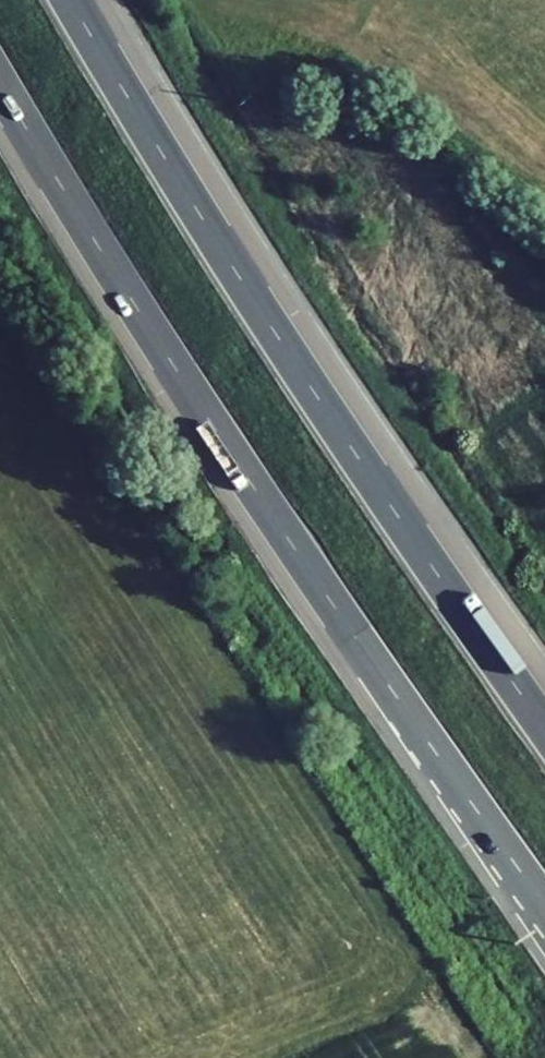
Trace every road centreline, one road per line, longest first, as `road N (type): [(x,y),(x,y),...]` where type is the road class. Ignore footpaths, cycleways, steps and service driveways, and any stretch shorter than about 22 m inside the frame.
road 1 (motorway): [(544,729),(304,379),(68,0)]
road 2 (motorway): [(0,88),(188,392),(469,802)]
road 3 (motorway): [(469,802),(544,919)]
road 4 (motorway): [(469,802),(544,906)]

